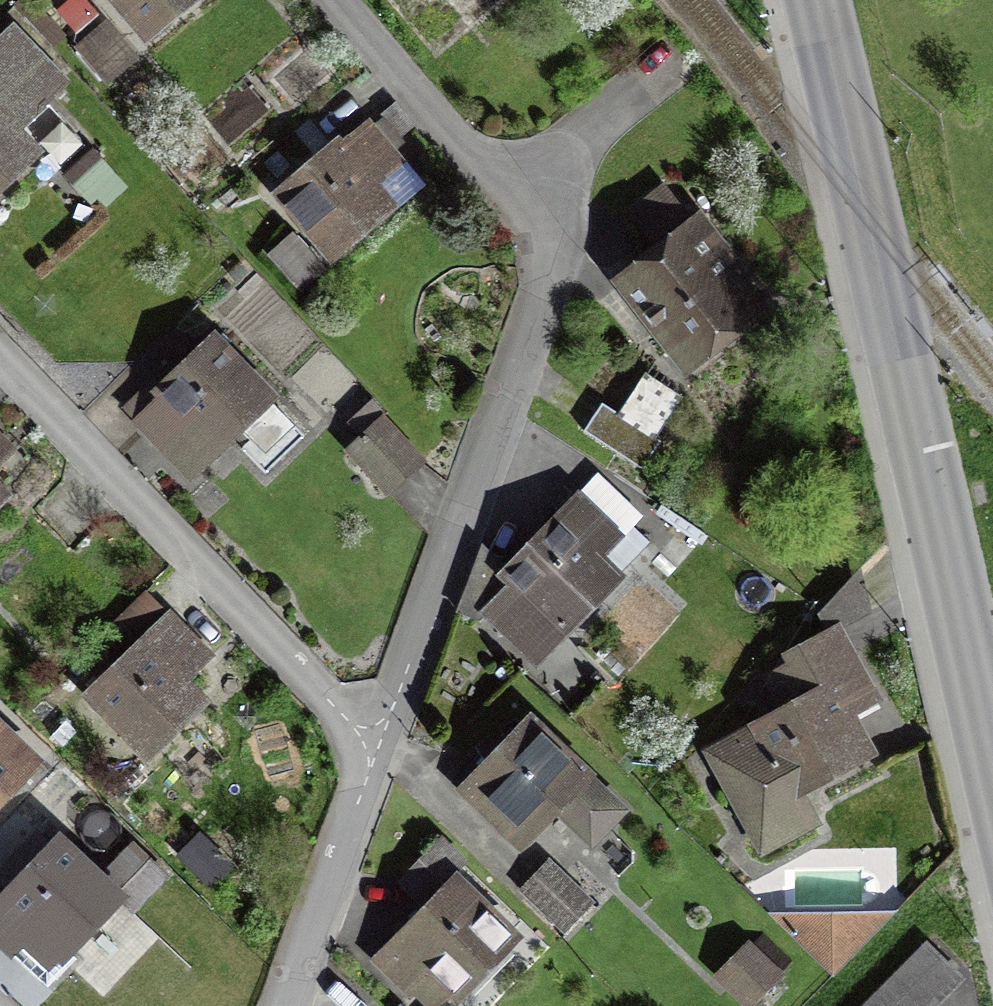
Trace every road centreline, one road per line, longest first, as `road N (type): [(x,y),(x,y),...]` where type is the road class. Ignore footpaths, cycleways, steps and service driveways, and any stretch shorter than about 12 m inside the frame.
road 1 (secondary): [(811,0),(992,787)]
road 2 (residential): [(0,360),(384,750)]
road 3 (residential): [(565,234),(384,750)]
road 4 (residential): [(565,234),(360,0)]
road 5 (residential): [(384,750),(289,1005)]

